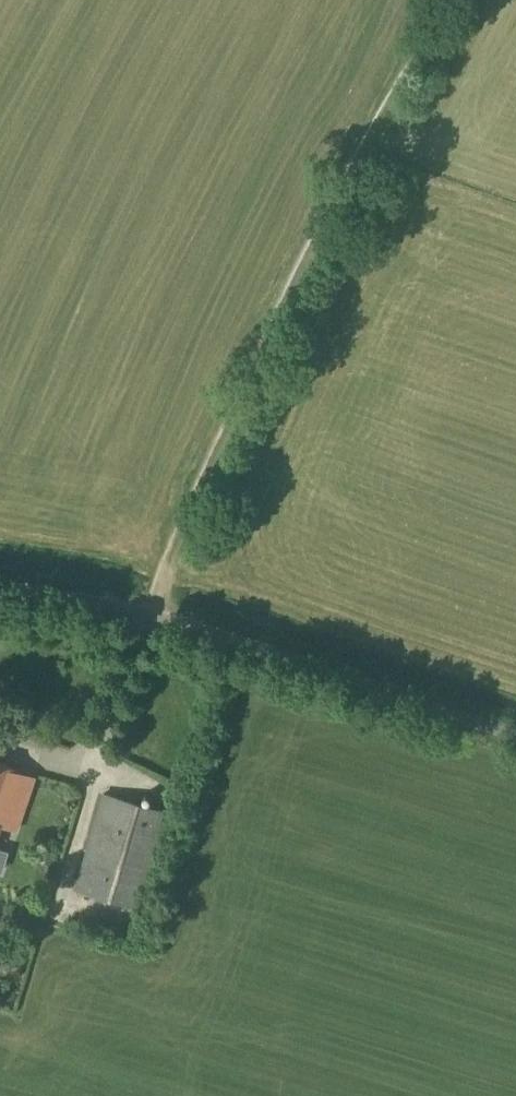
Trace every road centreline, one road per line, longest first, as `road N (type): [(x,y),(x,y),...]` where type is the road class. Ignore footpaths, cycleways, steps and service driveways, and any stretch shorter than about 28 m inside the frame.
road 1 (unclassified): [(515,735),(141,615),(0,591)]

